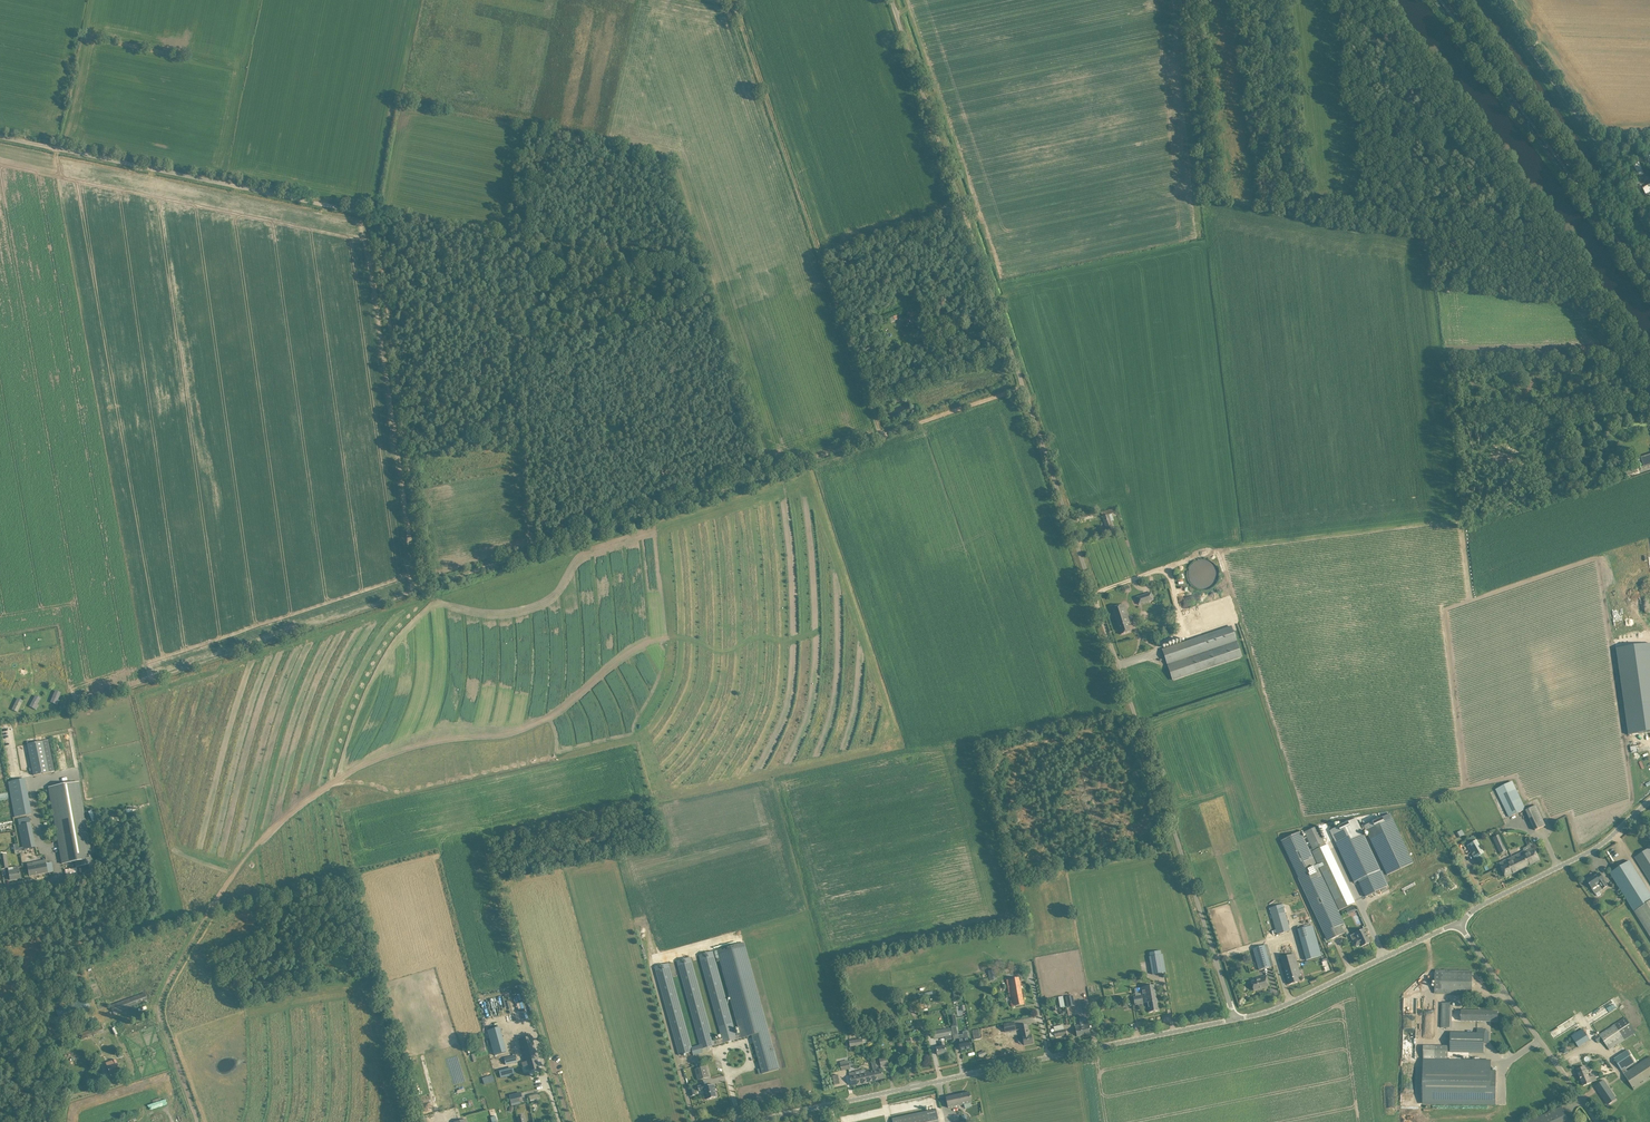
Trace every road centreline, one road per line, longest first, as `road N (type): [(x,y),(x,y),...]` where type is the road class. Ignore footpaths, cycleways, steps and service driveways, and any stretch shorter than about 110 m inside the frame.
road 1 (unclassified): [(1235,1019),(891,0)]
road 2 (unclassified): [(754,1121),(1235,1019)]
road 3 (track): [(1377,0),(1649,374)]
road 4 (unclassified): [(369,218),(0,139)]
road 5 (primary): [(1649,282),(1440,0)]
road 6 (unclassified): [(1235,1019),(1281,1007),(1459,923)]
road 7 (unclassified): [(1597,1121),(1459,923)]
road 8 (unclassified): [(1459,923),(1599,846),(1649,802)]
road 9 (unclassified): [(1649,142),(1612,143),(1591,133),(1501,0)]

